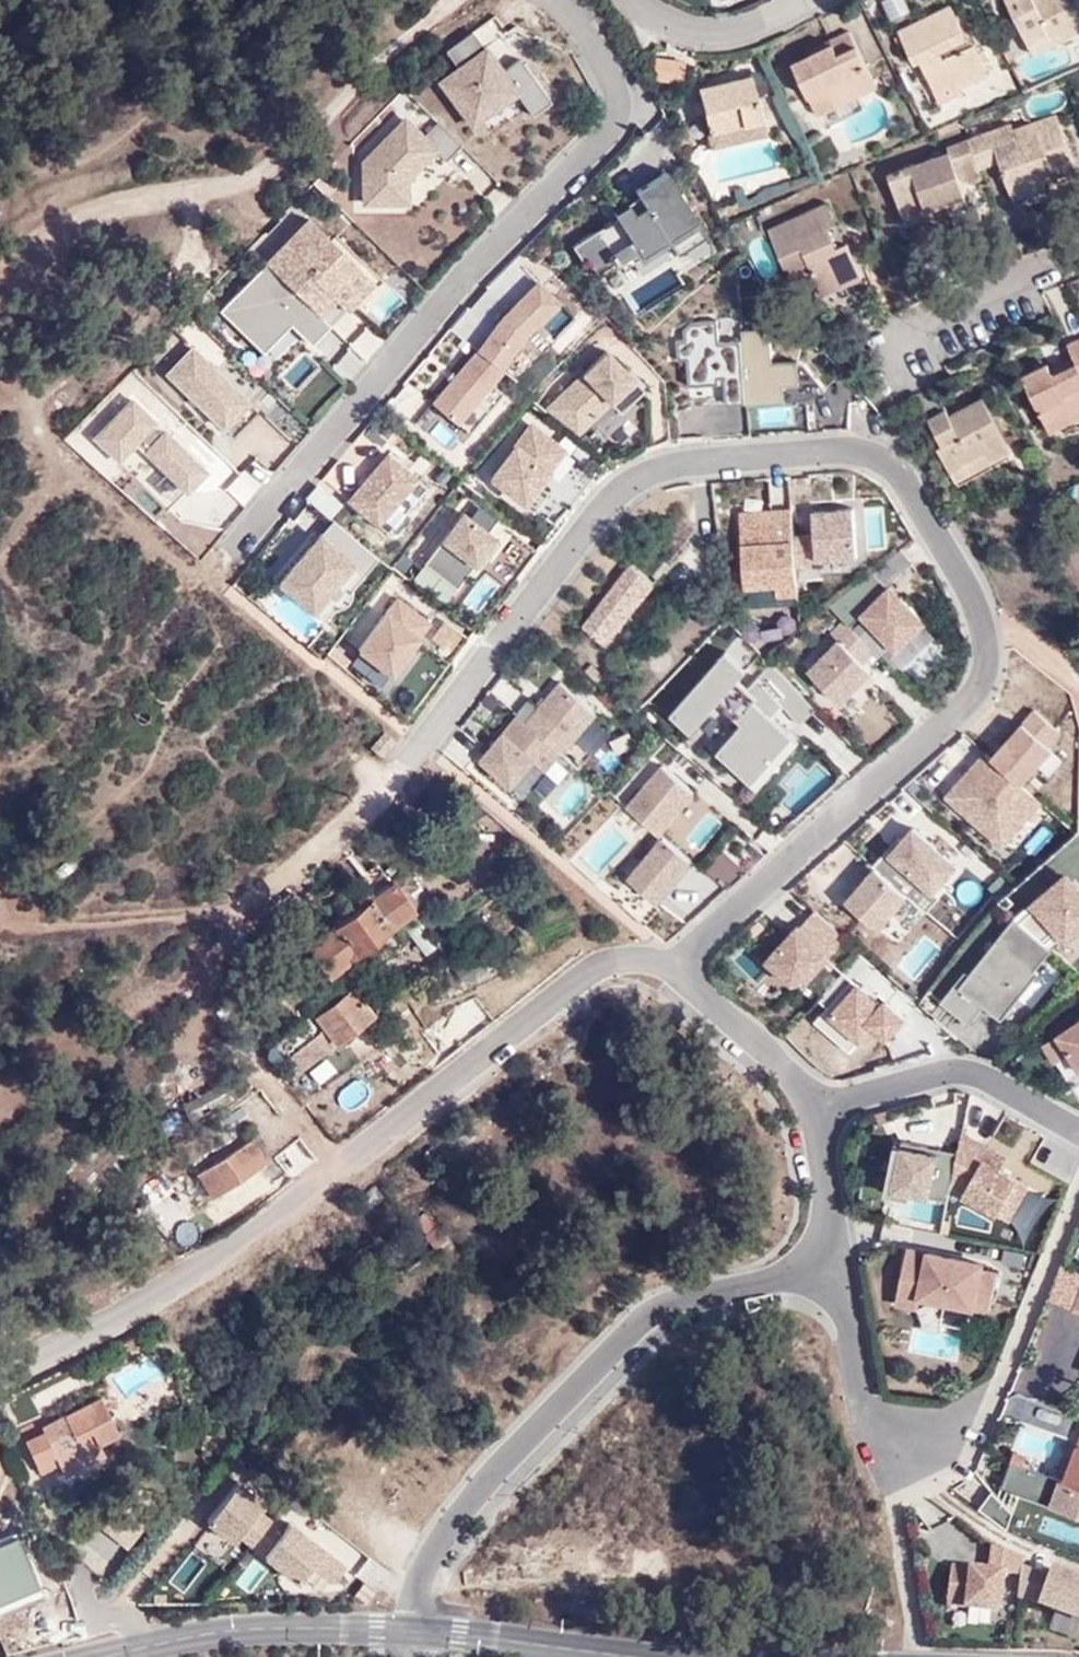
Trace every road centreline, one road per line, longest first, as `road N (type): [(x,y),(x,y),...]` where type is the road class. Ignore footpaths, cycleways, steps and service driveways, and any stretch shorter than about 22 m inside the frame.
road 1 (residential): [(676,966),(926,743),(979,681),(984,646),(972,603),(884,464),(820,452),(667,467),(635,483),(594,523),(411,760)]
road 2 (residential): [(676,966),(630,960),(588,968),(255,1229),(0,1380)]
road 3 (residential): [(558,0),(611,82),(617,109),(610,131),(459,284),(236,551)]
road 4 (residential): [(424,1633),(422,1594),(444,1538),(638,1328),(676,1303),(838,1267)]
road 5 (tertiary): [(109,1656),(246,1629),(424,1633)]
road 6 (residential): [(816,1112),(951,1073),(978,1075),(1078,1132)]
road 7 (tertiary): [(424,1633),(680,1656)]
road 8 (residential): [(838,1267),(866,1407),(912,1454)]
road 9 (residential): [(816,1112),(785,1067),(676,966)]
road 10 (residential): [(643,0),(702,32),(762,27),(814,0)]
road 11 (residential): [(909,339),(1078,268)]
road 12 (residential): [(838,1267),(816,1112)]

